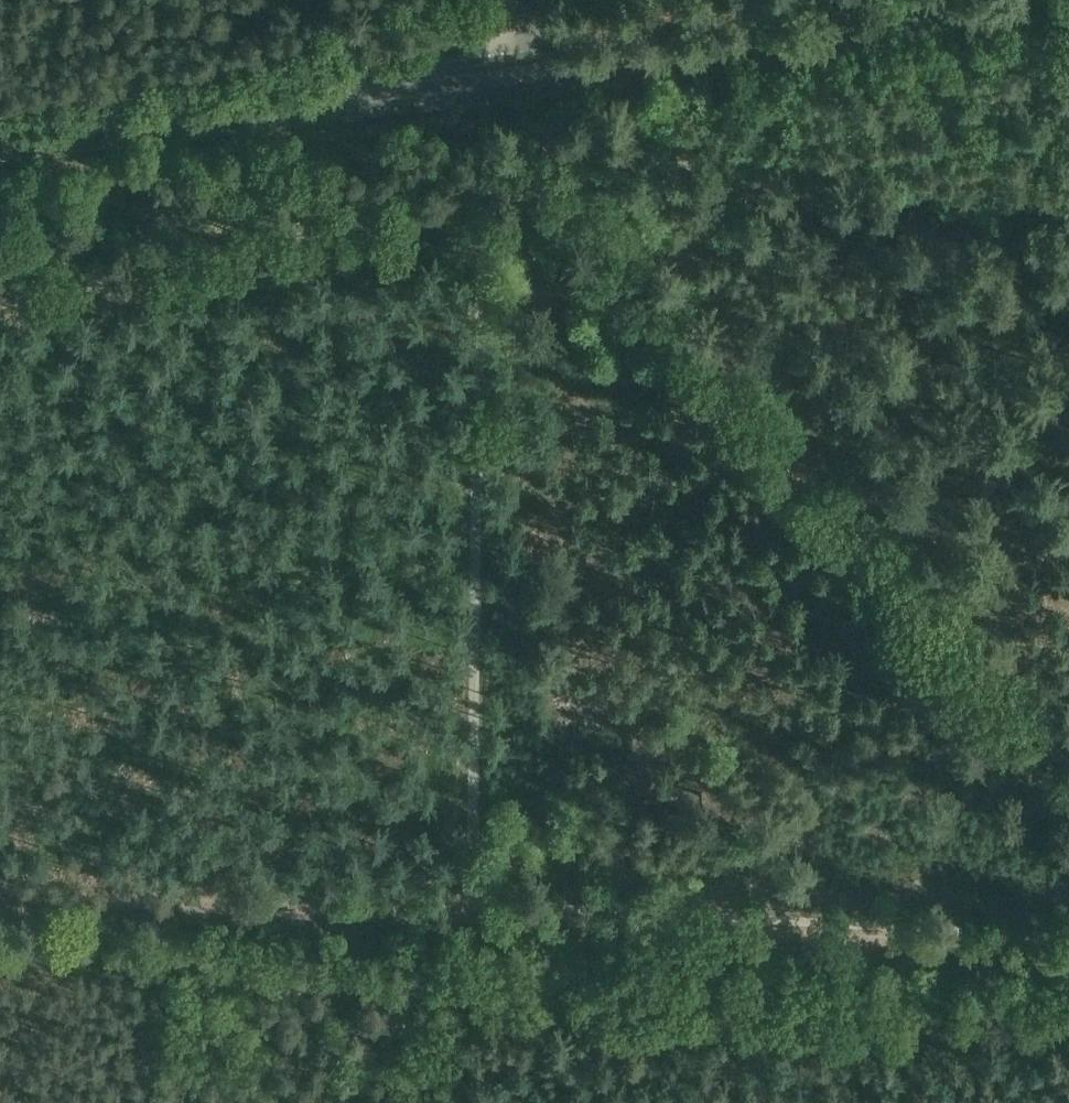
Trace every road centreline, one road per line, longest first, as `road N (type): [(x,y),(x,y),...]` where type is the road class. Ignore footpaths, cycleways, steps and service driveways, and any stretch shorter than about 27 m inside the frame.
road 1 (track): [(532,120),(862,536),(1068,767)]
road 2 (track): [(464,903),(474,119),(484,108)]
road 3 (track): [(1068,947),(466,917)]
road 4 (track): [(466,917),(0,893)]
road 5 (primary): [(512,59),(186,112),(175,122)]
road 6 (primary): [(175,122),(187,129),(510,91)]
road 7 (primary): [(510,91),(779,49),(801,35)]
road 8 (primary): [(801,35),(778,27),(512,59)]
road 9 (primary): [(801,35),(1057,0)]
road 10 (track): [(435,1102),(466,917)]
road 11 (primary): [(0,146),(175,122)]

